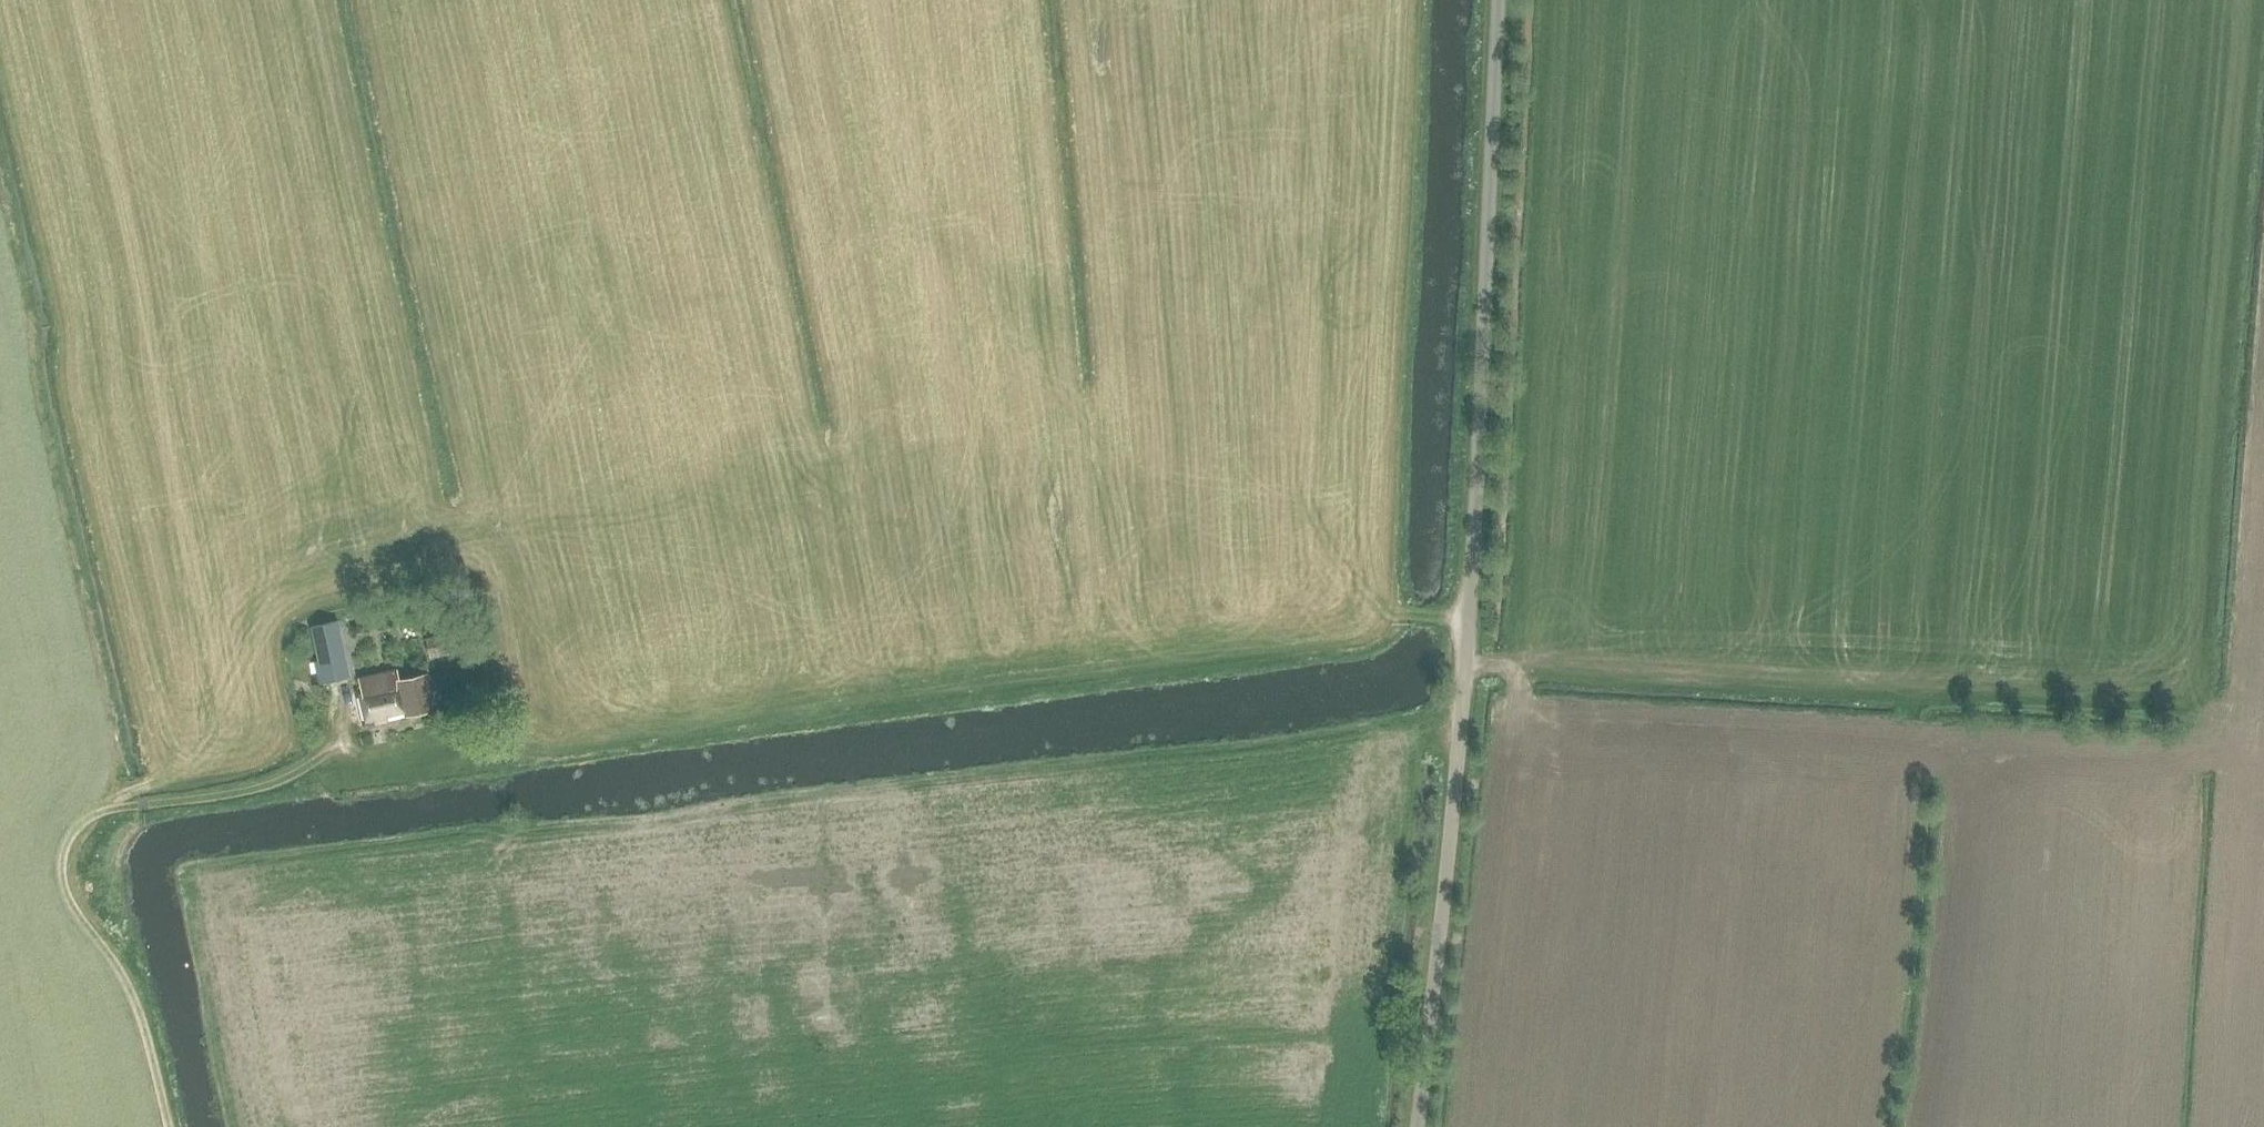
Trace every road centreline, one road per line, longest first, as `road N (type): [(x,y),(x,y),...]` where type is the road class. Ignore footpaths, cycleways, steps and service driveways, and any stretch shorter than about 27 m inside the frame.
road 1 (unclassified): [(1414,1126),(1455,760),(1495,0)]

